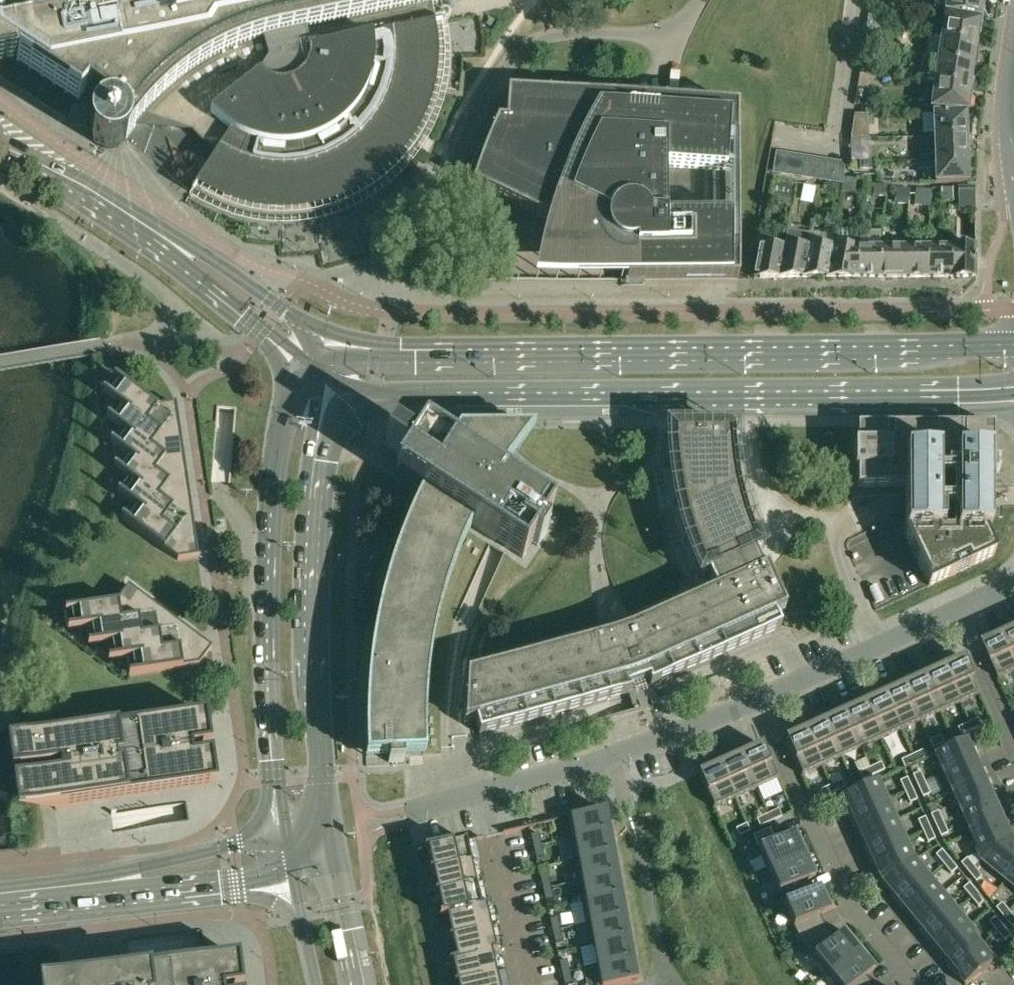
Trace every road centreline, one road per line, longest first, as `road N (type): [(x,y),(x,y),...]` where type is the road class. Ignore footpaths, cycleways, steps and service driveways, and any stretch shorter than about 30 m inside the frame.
road 1 (primary): [(1013,341),(421,350),(333,343)]
road 2 (primary): [(344,389),(1013,386)]
road 3 (primary): [(296,365),(277,457),(268,571),(281,837)]
road 4 (primary): [(333,850),(311,680),(312,588),(321,460),(344,389)]
road 5 (tertiary): [(333,343),(136,213),(12,152)]
road 6 (residential): [(418,811),(615,752),(757,696)]
road 7 (tertiary): [(12,152),(296,365)]
road 8 (residential): [(757,696),(847,895),(914,984)]
road 9 (primary): [(0,915),(288,881)]
road 10 (primary): [(281,837),(0,886)]
road 11 (residential): [(757,696),(954,611)]
road 12 (residential): [(1013,749),(954,611)]
road 13 (tertiary): [(358,984),(333,850)]

